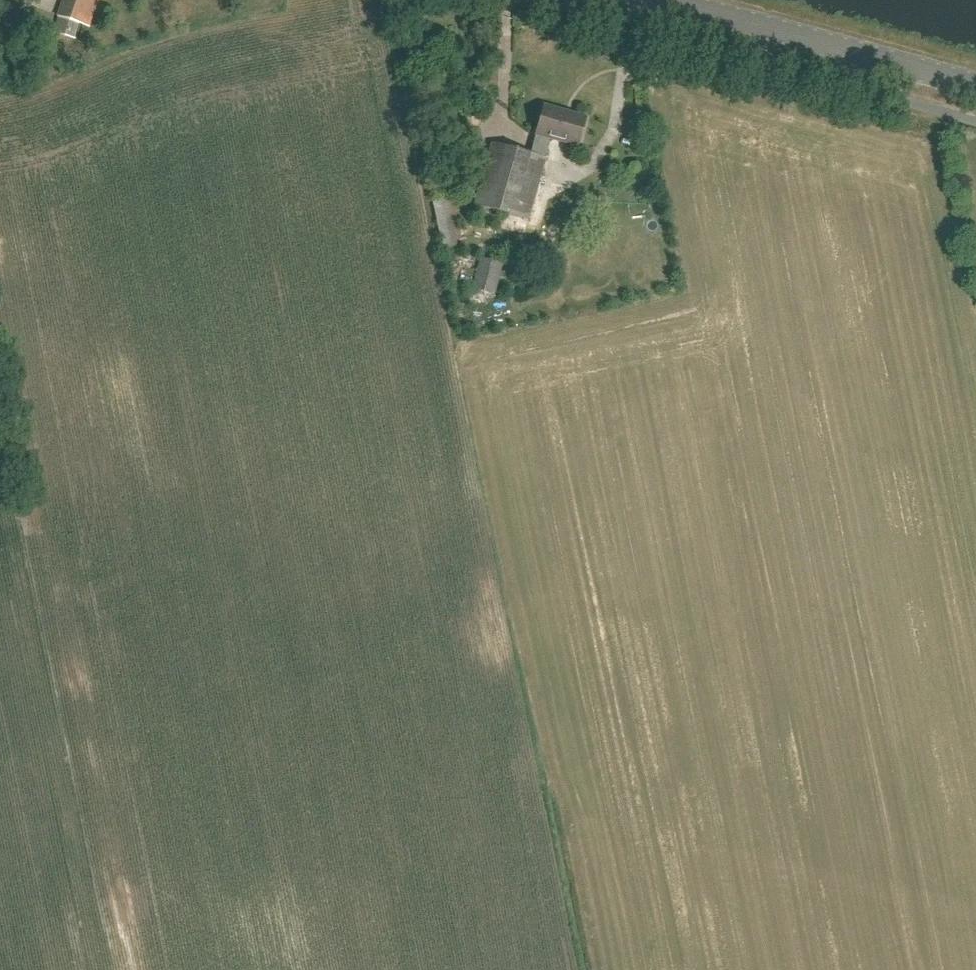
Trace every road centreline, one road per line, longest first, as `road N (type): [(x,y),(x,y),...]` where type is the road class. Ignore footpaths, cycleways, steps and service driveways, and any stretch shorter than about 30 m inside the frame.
road 1 (tertiary): [(975,82),(676,0)]

